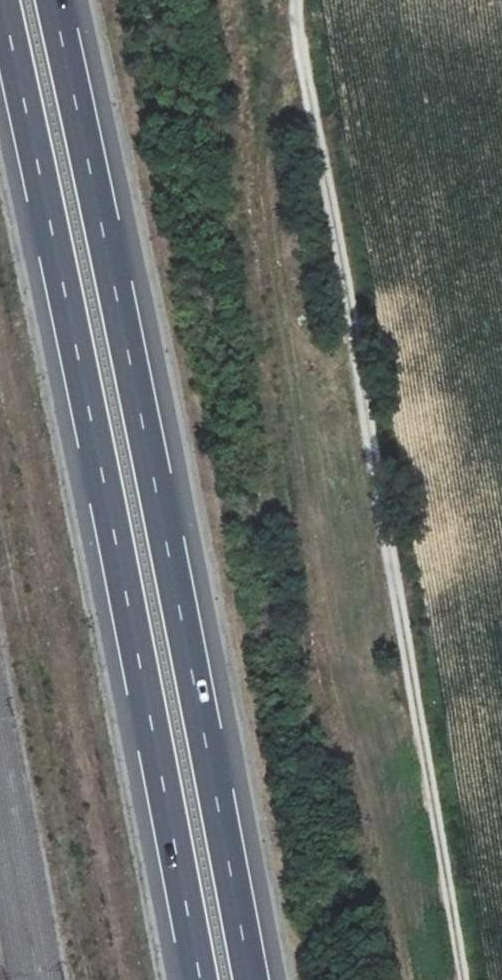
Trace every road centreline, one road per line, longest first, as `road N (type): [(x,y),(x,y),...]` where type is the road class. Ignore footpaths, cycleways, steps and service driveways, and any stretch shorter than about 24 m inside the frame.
road 1 (motorway): [(252,979),(53,0)]
road 2 (motorway): [(0,2),(200,979)]
road 3 (track): [(295,0),(456,979)]

